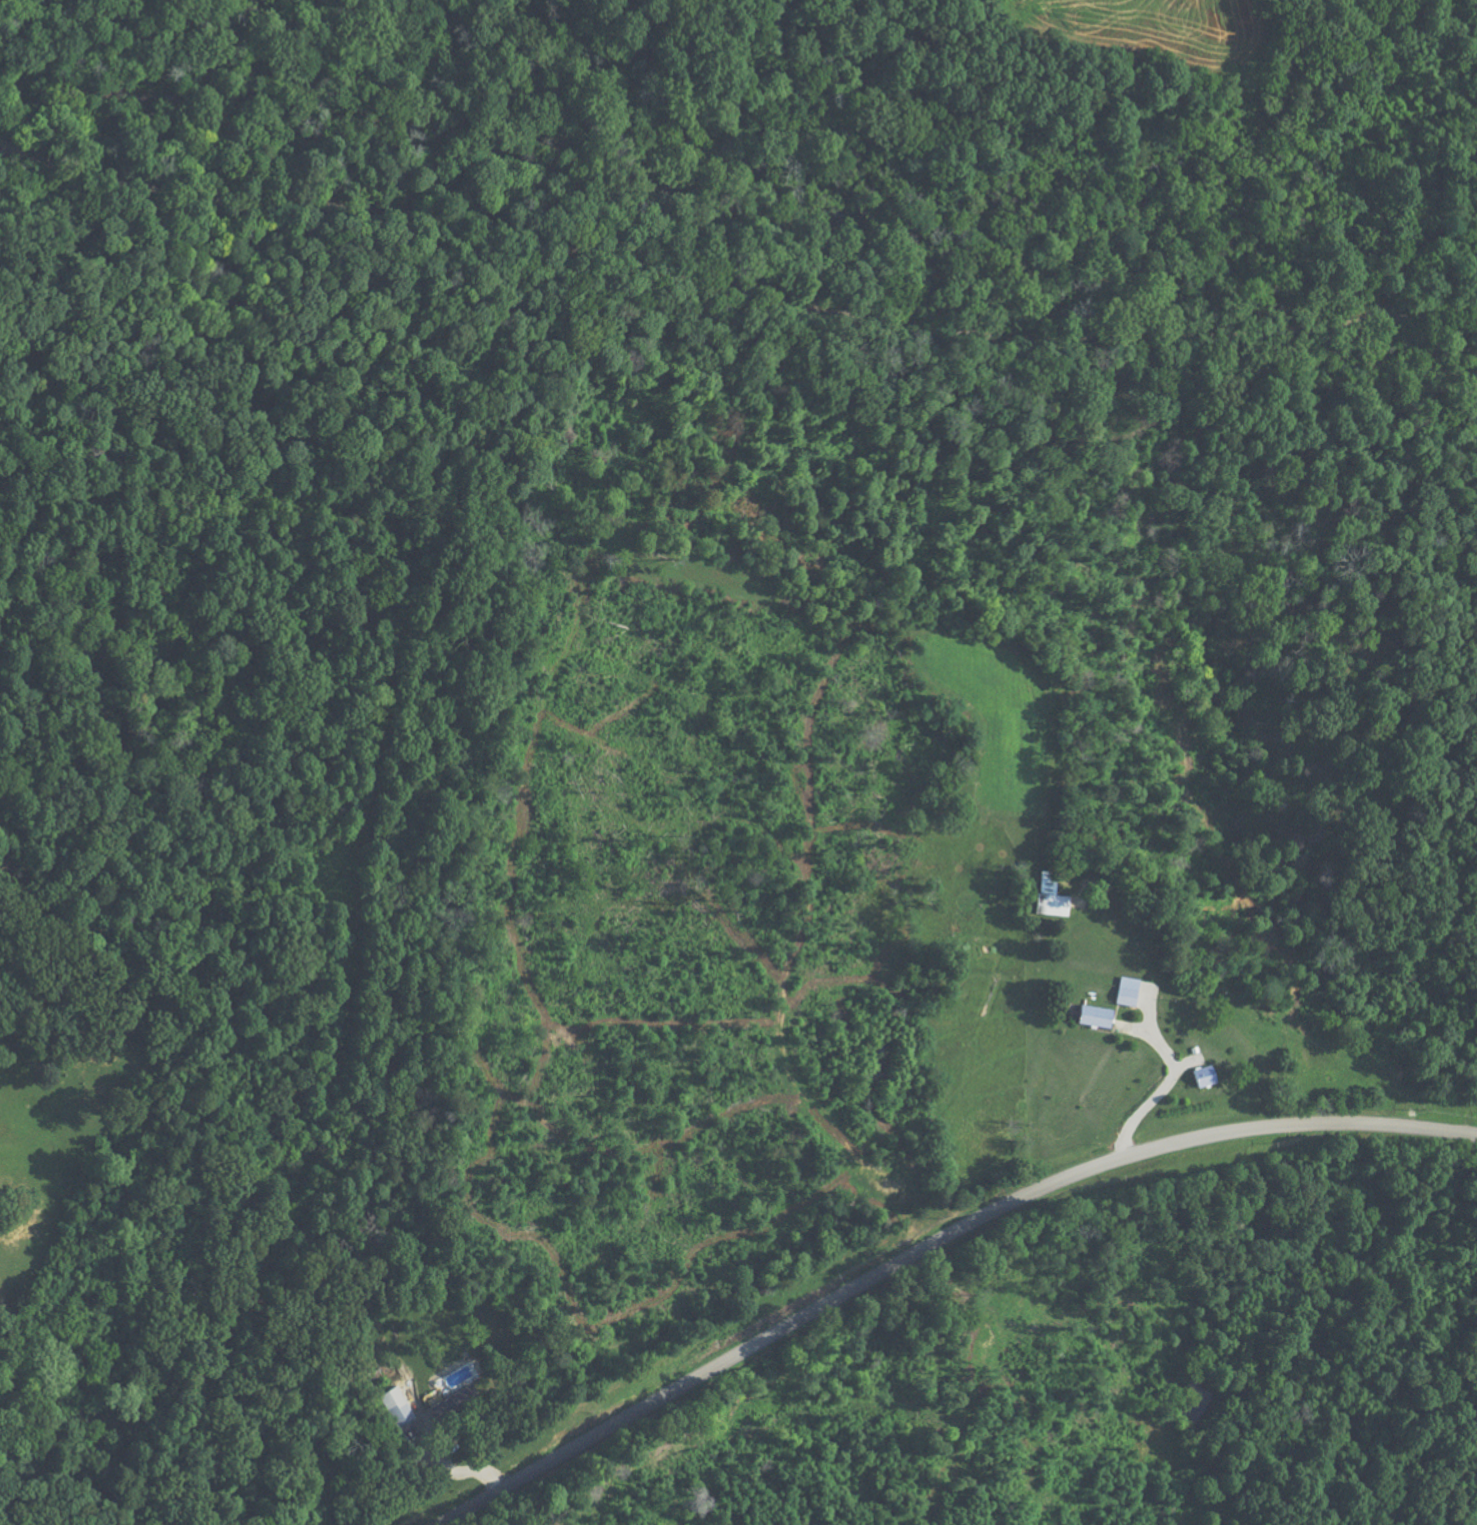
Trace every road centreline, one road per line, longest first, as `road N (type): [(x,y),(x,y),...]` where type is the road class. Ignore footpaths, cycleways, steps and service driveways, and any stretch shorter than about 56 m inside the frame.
road 1 (tertiary): [(1476,1134),(1356,1123),(1239,1130),(1061,1180),(772,1332),(435,1524)]
road 2 (residential): [(1476,306),(1171,342),(1019,336)]

